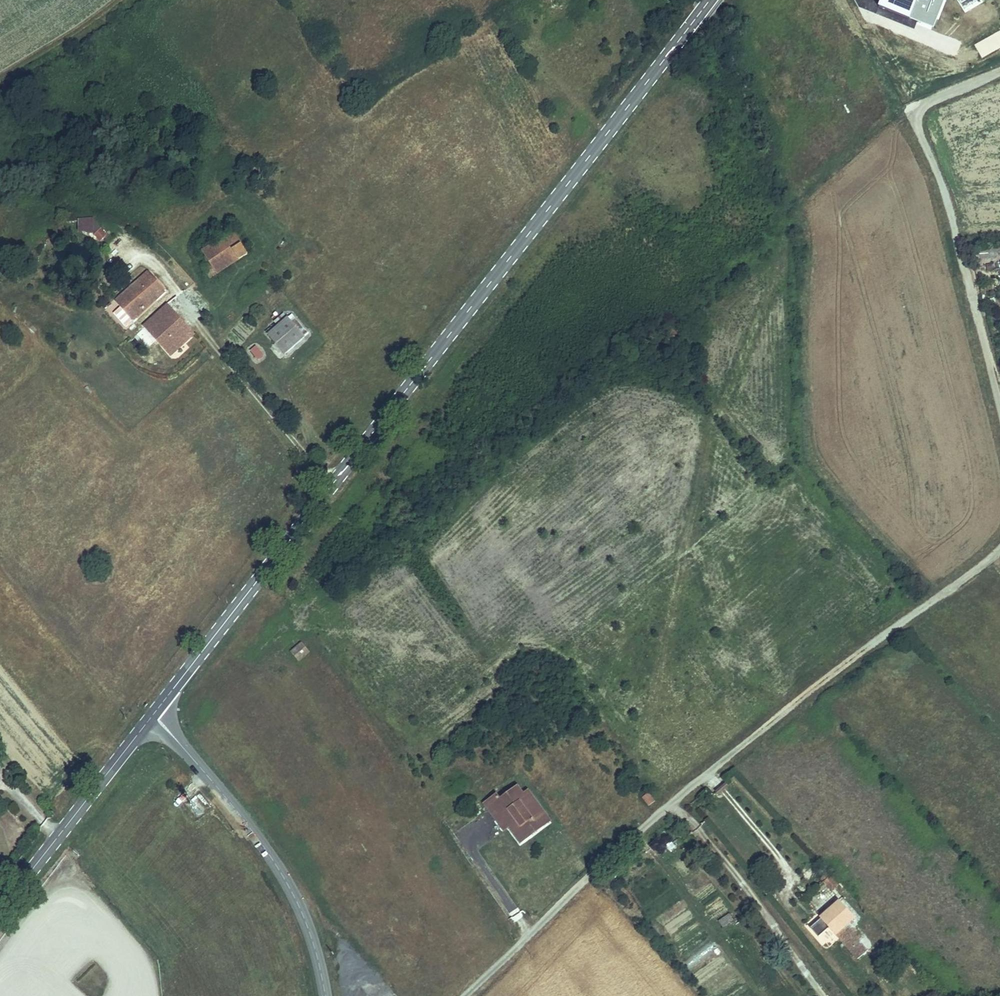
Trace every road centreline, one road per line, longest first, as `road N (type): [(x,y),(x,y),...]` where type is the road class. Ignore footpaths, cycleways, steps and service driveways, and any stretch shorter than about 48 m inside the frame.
road 1 (secondary): [(711,0),(166,700)]
road 2 (unclassified): [(999,545),(668,807),(464,995)]
road 3 (unclassified): [(999,72),(912,109),(941,180),(999,405)]
road 4 (tertiary): [(195,759),(285,879),(325,995)]
road 5 (secondary): [(143,729),(0,911)]

